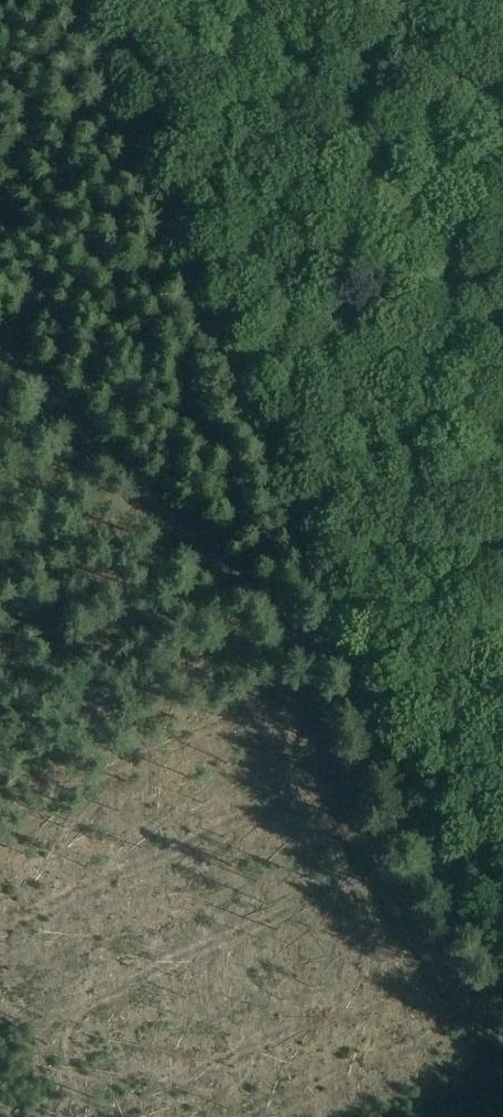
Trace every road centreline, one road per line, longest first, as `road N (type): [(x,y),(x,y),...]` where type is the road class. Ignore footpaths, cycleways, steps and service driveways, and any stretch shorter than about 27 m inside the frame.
road 1 (unclassified): [(502,972),(439,867),(78,0)]
road 2 (track): [(352,651),(281,600),(0,337)]

